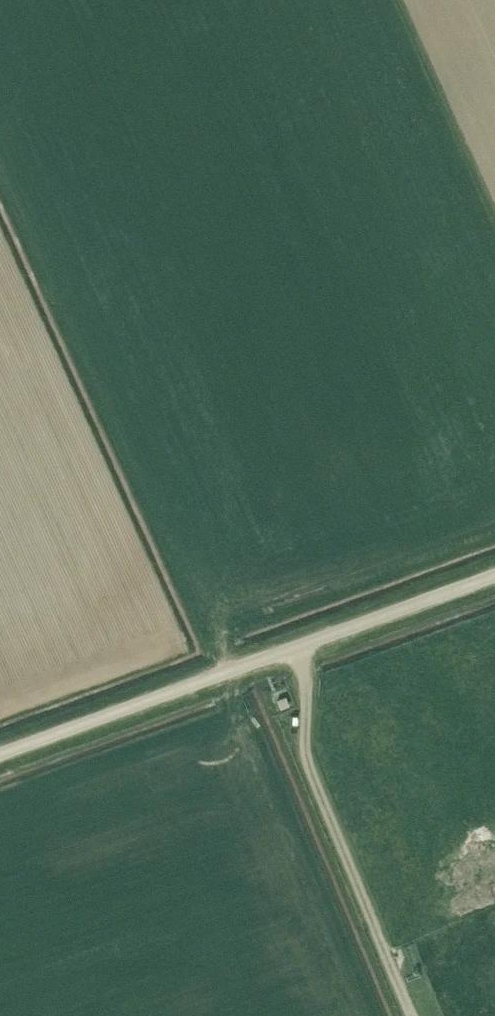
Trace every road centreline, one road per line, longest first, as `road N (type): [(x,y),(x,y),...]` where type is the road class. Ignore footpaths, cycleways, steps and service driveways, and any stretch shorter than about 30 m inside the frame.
road 1 (unclassified): [(0,755),(494,574)]

